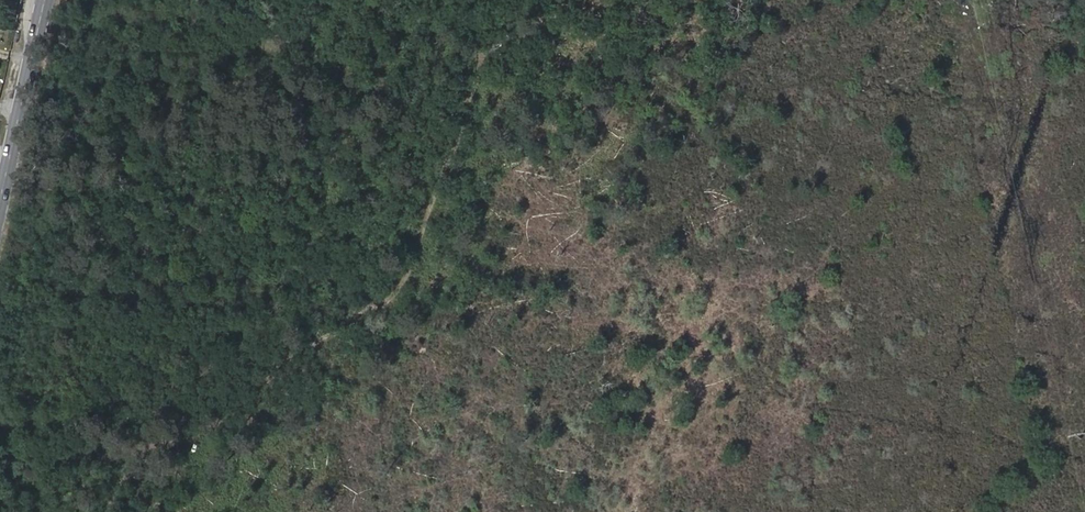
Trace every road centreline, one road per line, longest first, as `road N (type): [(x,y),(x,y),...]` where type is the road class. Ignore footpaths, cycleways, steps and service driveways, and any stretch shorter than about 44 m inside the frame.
road 1 (secondary): [(0,205),(46,0)]

